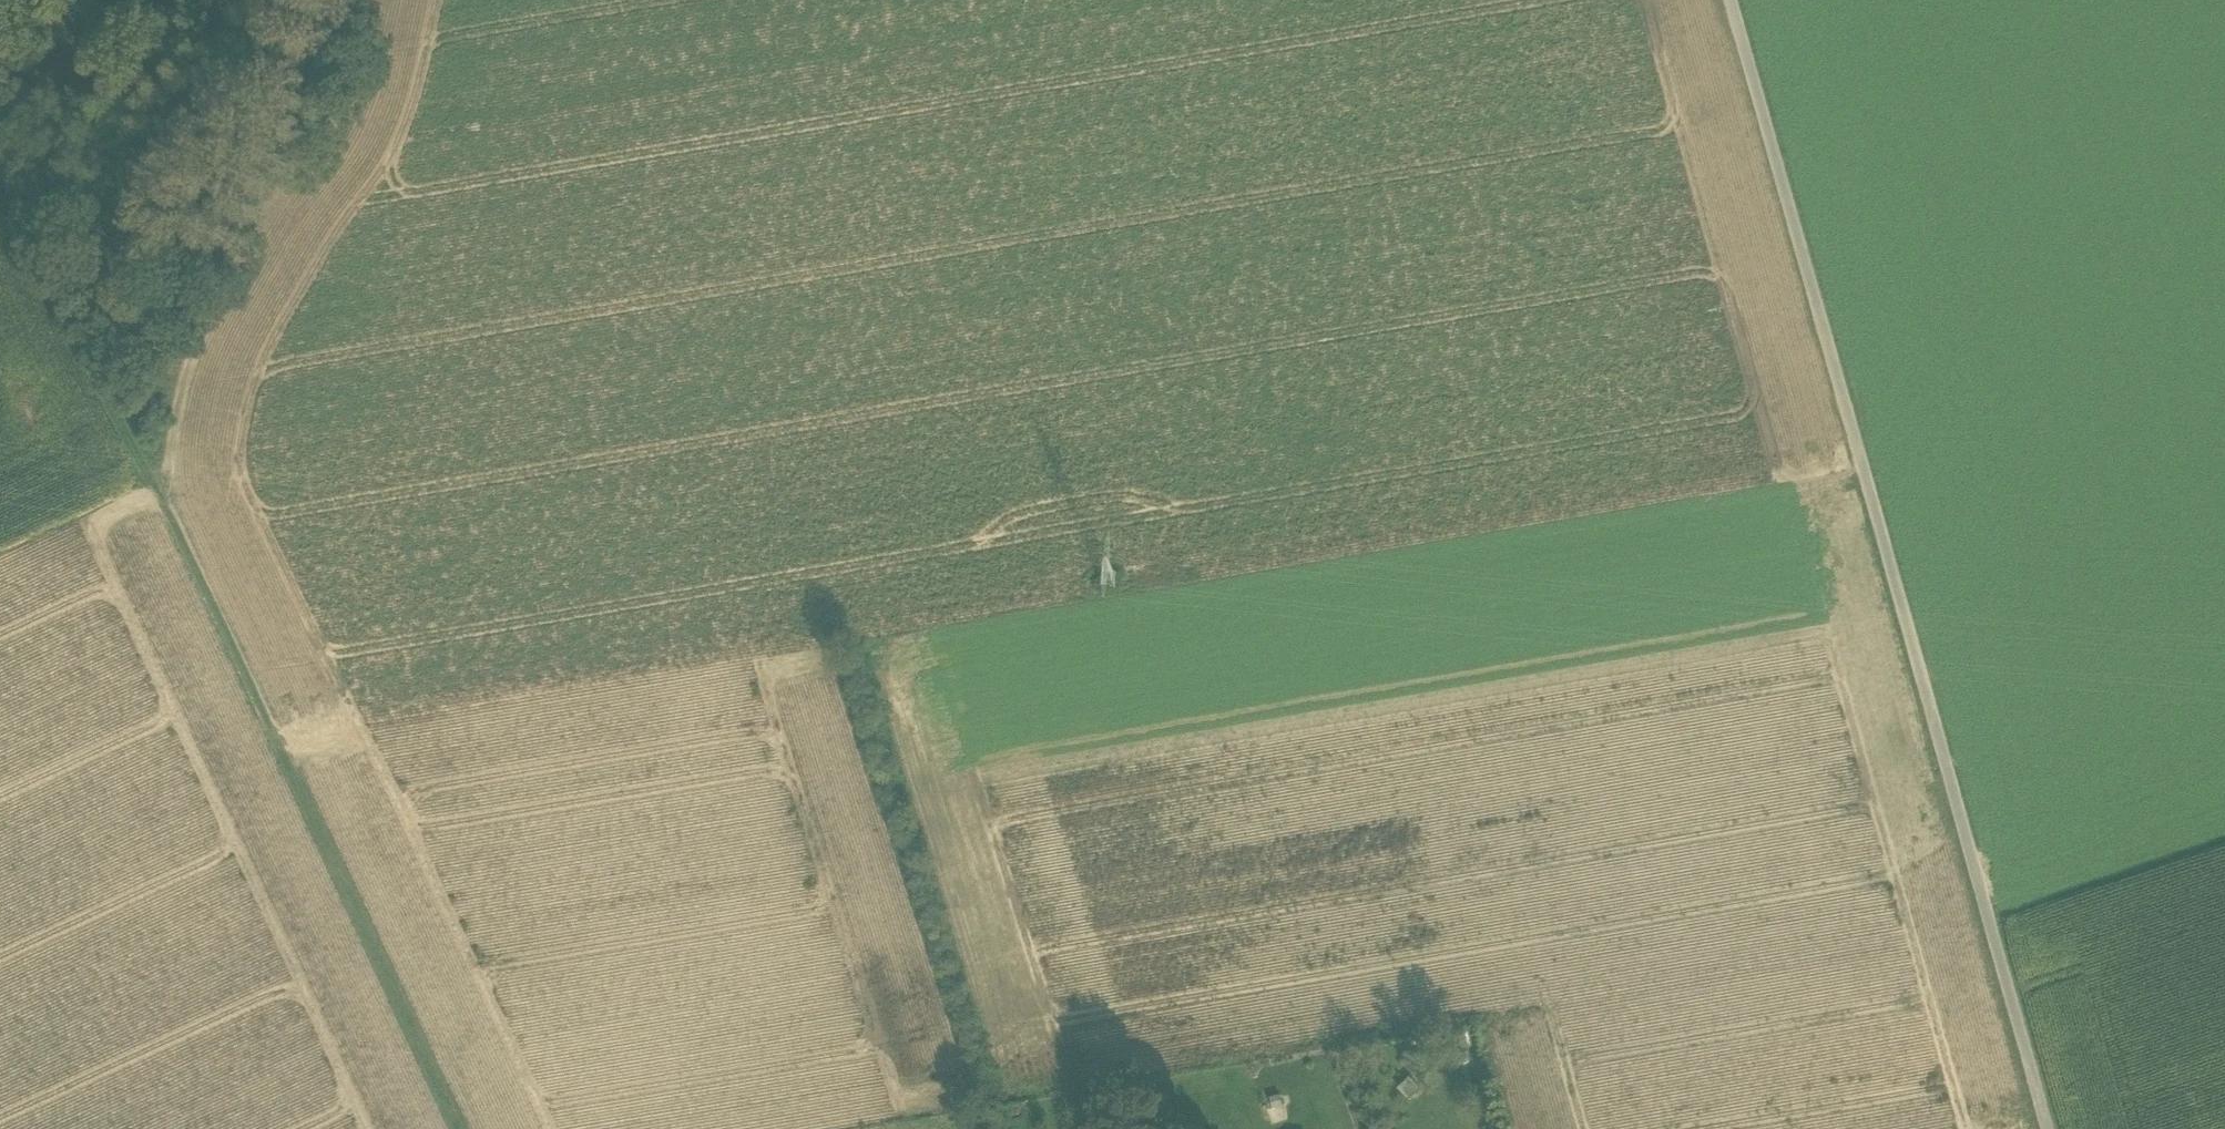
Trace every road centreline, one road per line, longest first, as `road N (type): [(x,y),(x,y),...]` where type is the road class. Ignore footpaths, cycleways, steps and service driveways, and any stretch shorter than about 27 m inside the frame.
road 1 (unclassified): [(1732,0),(2048,1128)]

